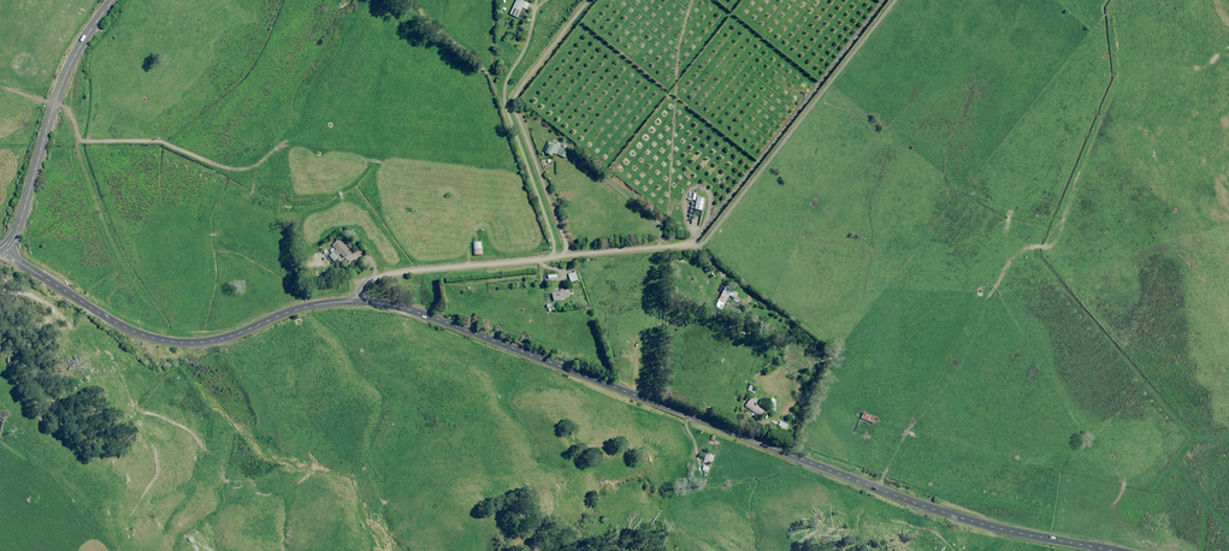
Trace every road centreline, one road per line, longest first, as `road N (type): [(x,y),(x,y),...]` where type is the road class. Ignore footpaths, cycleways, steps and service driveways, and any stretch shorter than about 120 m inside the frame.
road 1 (tertiary): [(358,300),(439,319),(950,513),(1116,550)]
road 2 (unclassified): [(358,300),(367,281),(421,269),(703,243),(896,0)]
road 3 (tertiary): [(3,250),(109,318),(170,341),(220,340),(306,307),(358,300)]
road 4 (secondary): [(3,250),(22,218),(70,65),(114,0)]

